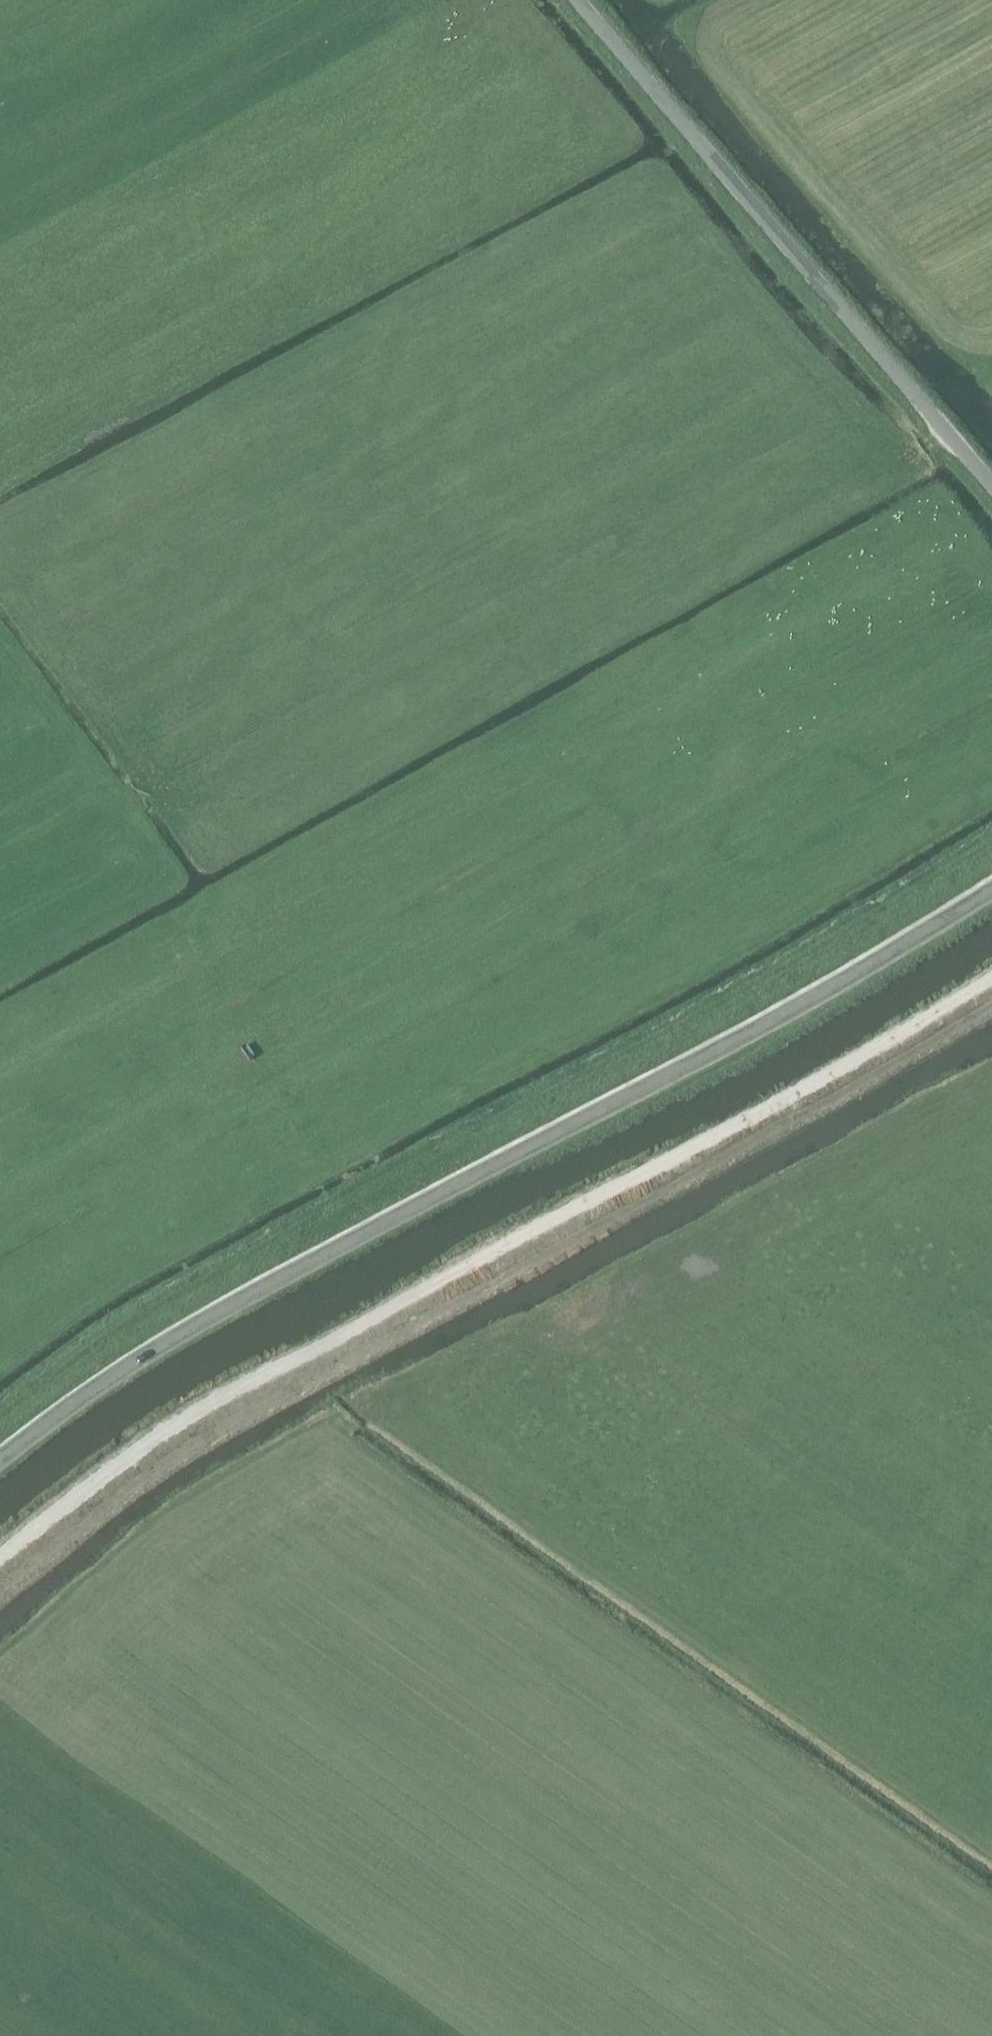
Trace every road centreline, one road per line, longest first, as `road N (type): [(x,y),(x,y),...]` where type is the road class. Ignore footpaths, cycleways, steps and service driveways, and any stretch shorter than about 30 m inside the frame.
road 1 (unclassified): [(0,1462),(52,1419),(235,1307),(742,1041),(991,893)]
road 2 (unclassified): [(991,483),(579,0)]

